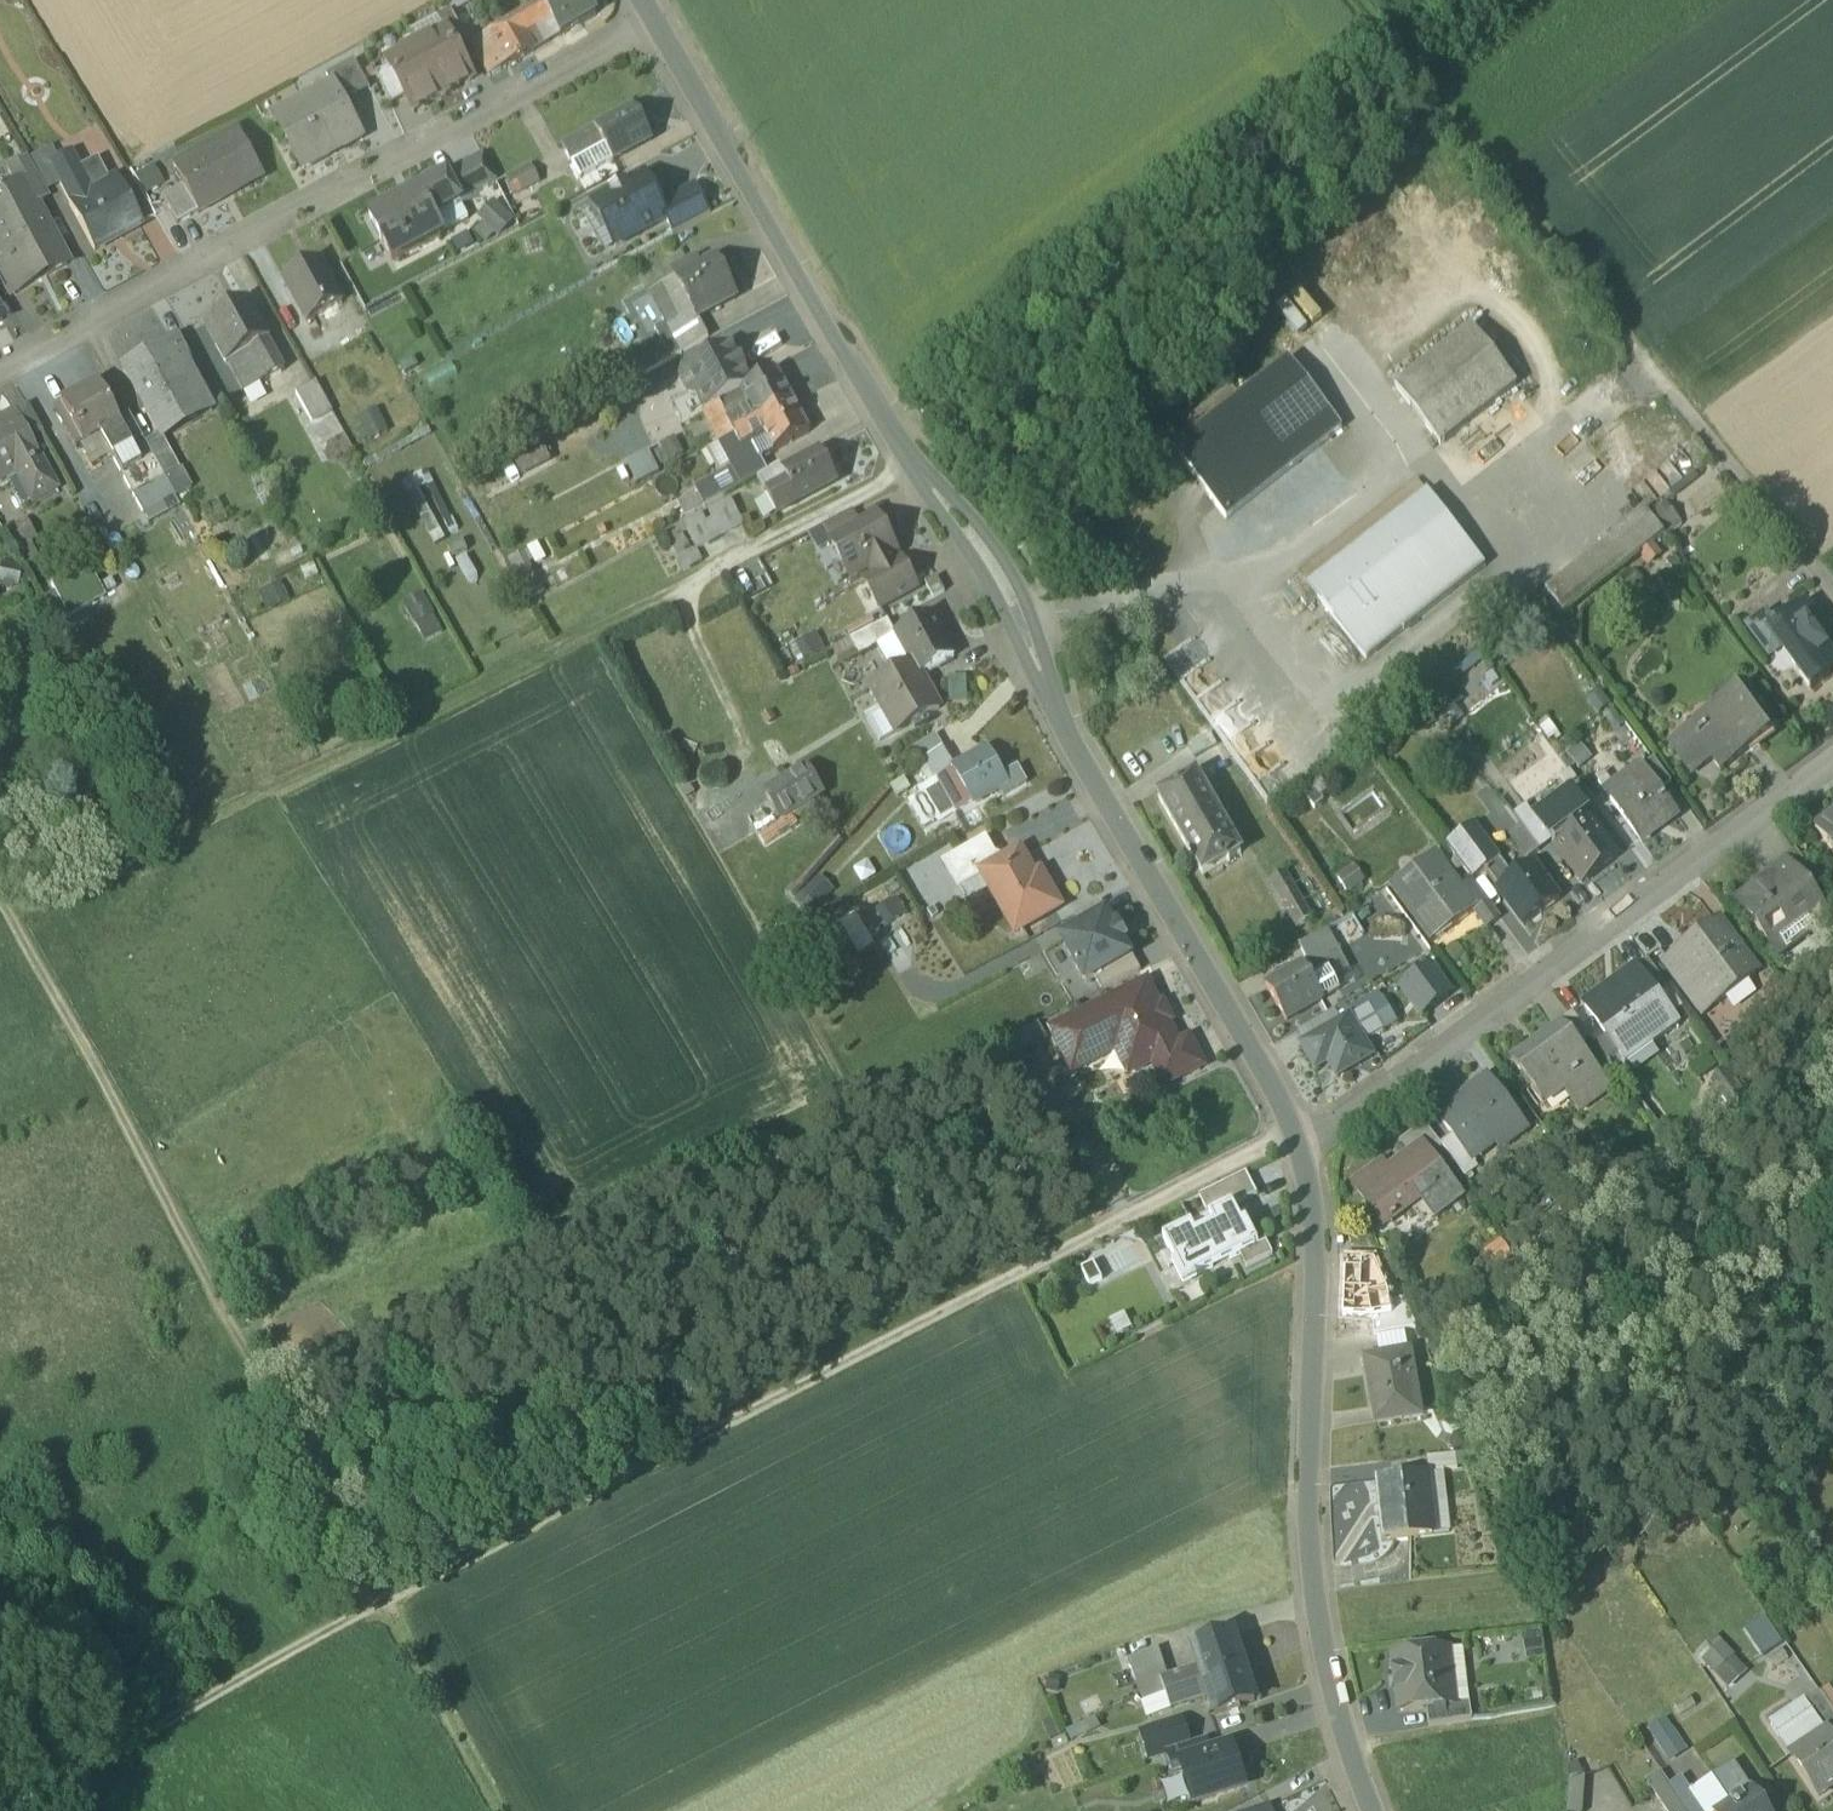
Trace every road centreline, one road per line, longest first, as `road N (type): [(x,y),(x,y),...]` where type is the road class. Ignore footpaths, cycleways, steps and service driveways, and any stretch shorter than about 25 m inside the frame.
road 1 (track): [(9,1810),(390,1596),(1301,1133)]
road 2 (track): [(505,1810),(0,905)]
road 3 (track): [(1358,0),(1832,589)]
road 4 (residential): [(667,31),(206,281),(0,378)]
road 5 (track): [(671,586),(7,917)]
road 6 (residential): [(1301,1133),(1320,1220),(1307,1487),(1318,1621),(1337,1715),(1373,1810)]
road 7 (residential): [(1301,1133),(1338,1120),(1832,753)]
road 8 (residential): [(1056,702),(1301,1133)]
road 9 (residential): [(667,31),(900,433)]
road 10 (residential): [(1056,702),(1016,576),(988,532),(900,433)]
road 11 (residential): [(900,433),(910,467),(988,581),(1039,687),(1056,702)]

